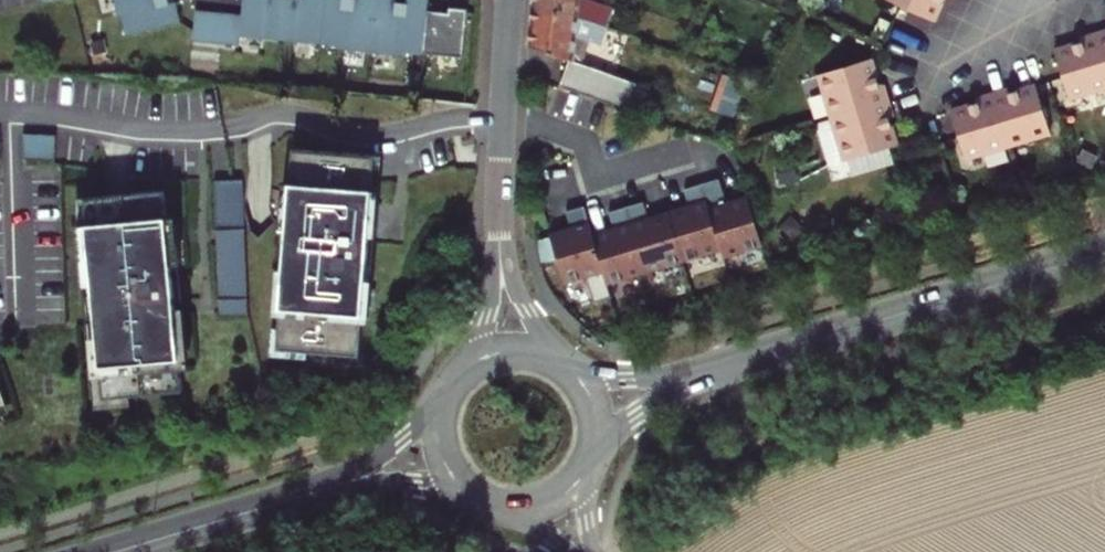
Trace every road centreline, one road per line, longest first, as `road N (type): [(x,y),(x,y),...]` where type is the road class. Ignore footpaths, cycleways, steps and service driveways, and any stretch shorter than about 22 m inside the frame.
road 1 (primary): [(1104,252),(707,373)]
road 2 (primary): [(115,551),(336,485)]
road 3 (tertiary): [(512,0),(500,214)]
road 4 (tertiary): [(500,214),(486,324),(460,378)]
road 5 (primary): [(707,373),(619,375),(555,363)]
road 6 (tertiary): [(545,358),(510,272),(500,214)]
road 7 (primary): [(590,457),(647,405),(707,373)]
road 8 (primary): [(448,395),(391,452),(336,485)]
road 9 (primary): [(336,485),(408,483),(479,497)]
road 10 (residential): [(932,71),(1057,0)]

